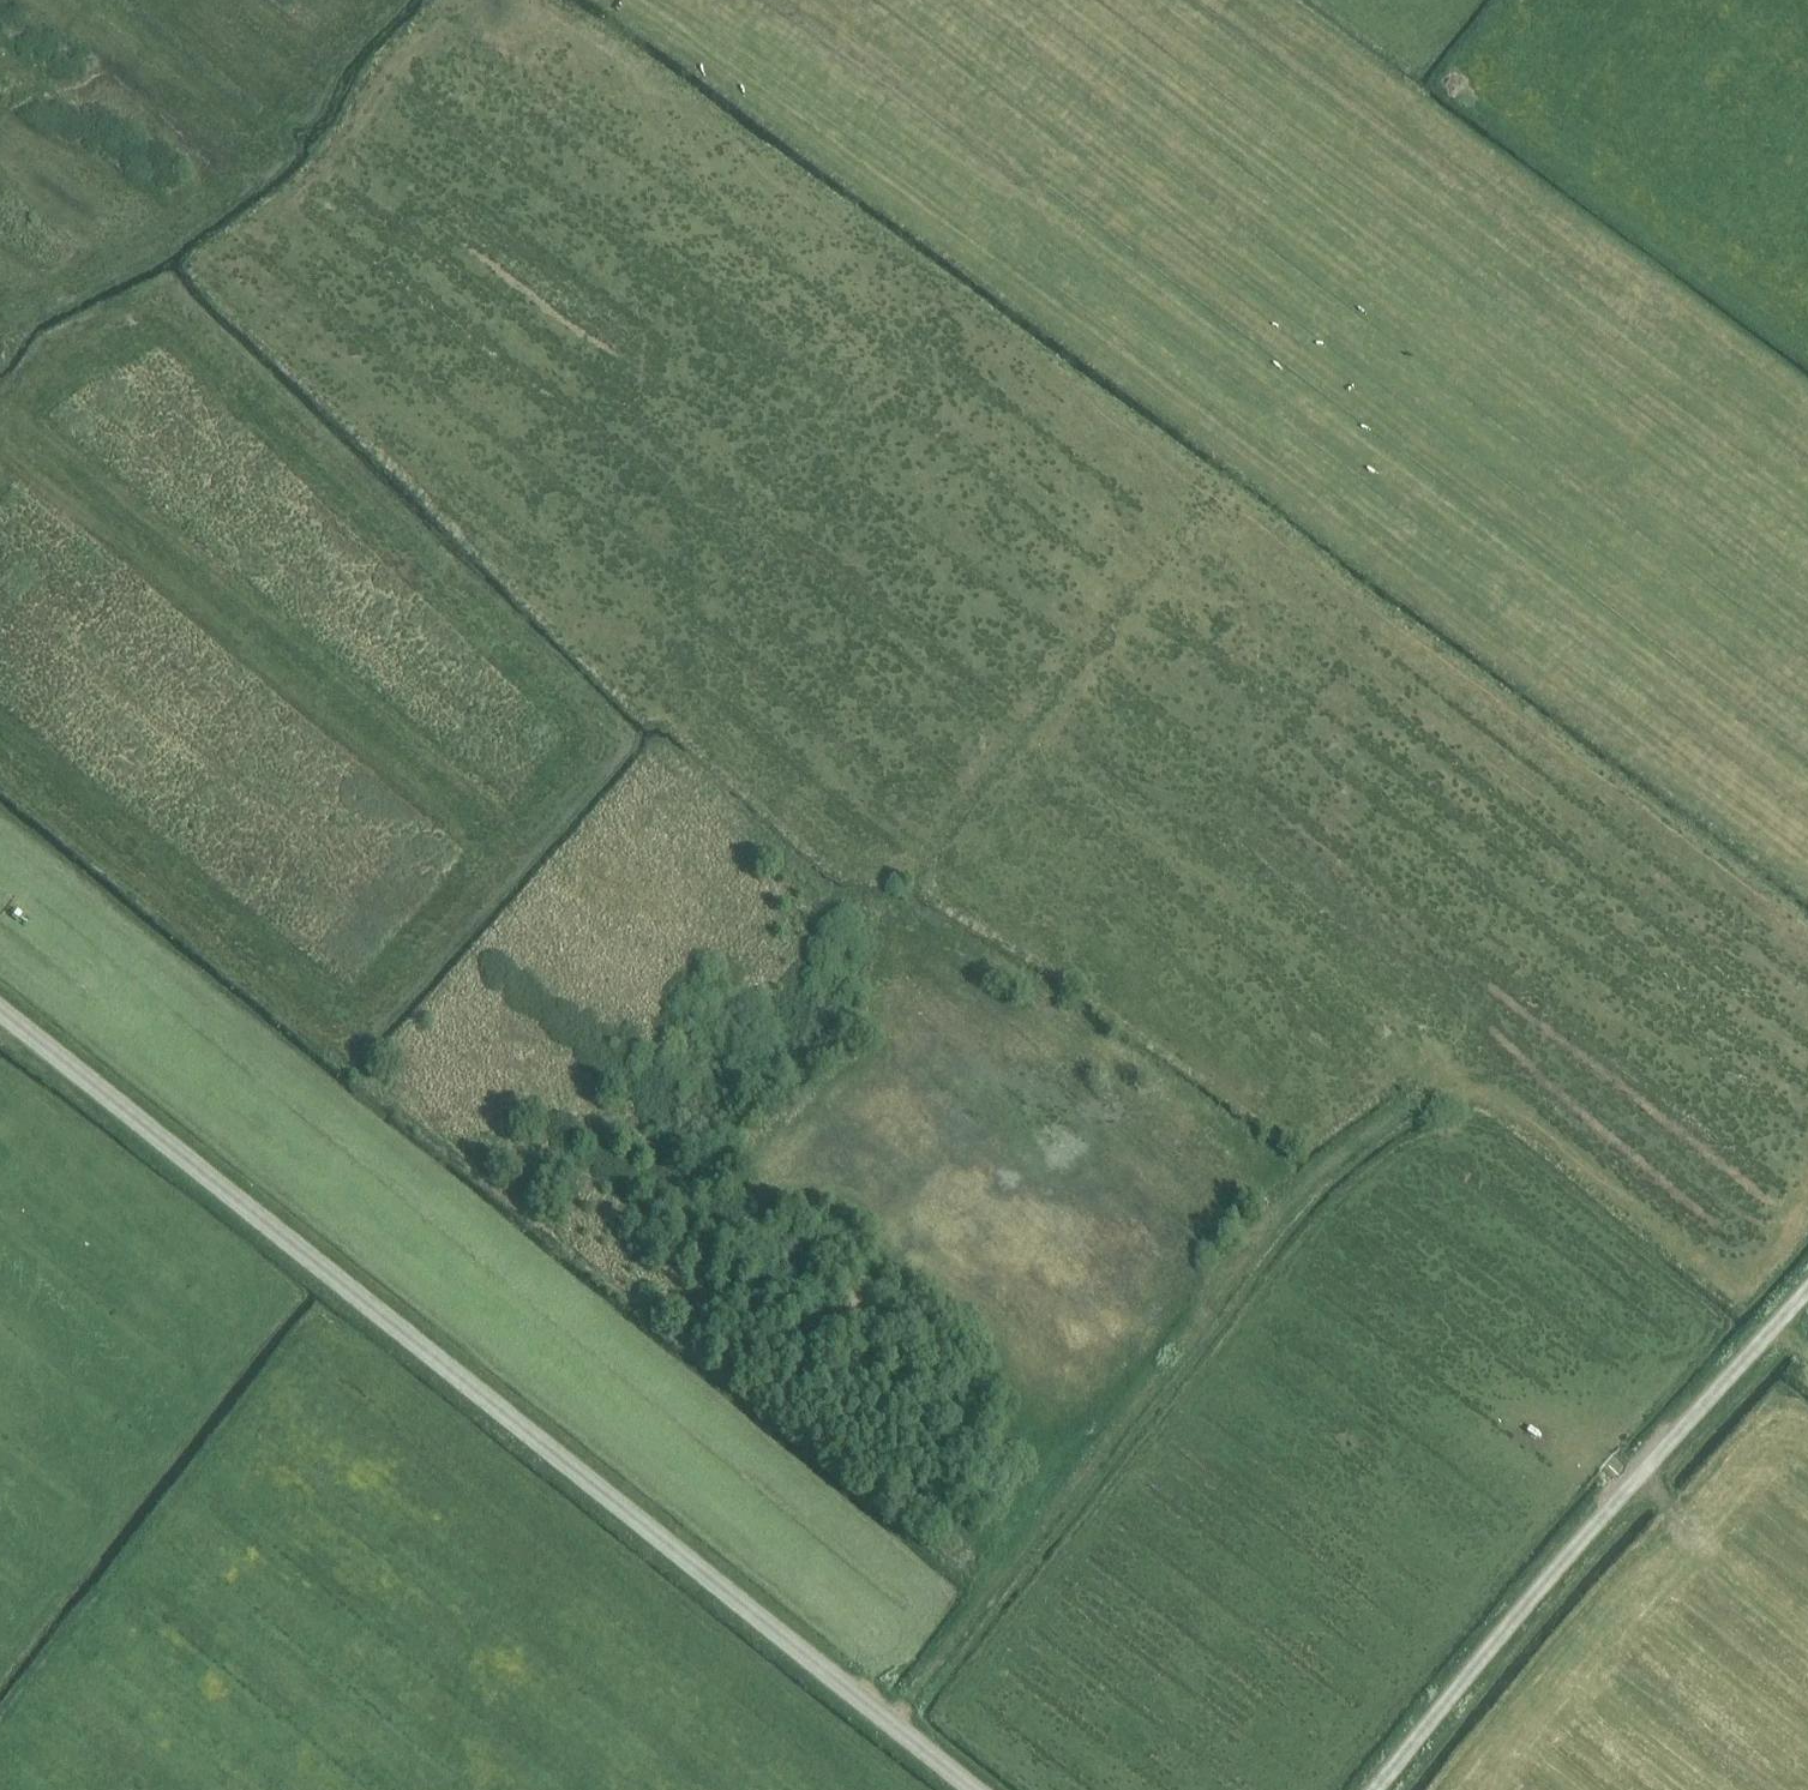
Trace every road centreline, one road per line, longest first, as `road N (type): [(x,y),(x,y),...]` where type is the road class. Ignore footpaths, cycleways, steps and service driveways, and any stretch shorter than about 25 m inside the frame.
road 1 (unclassified): [(976,1789),(0,1010)]
road 2 (unclassified): [(1376,1789),(1583,1538),(1807,1290)]

